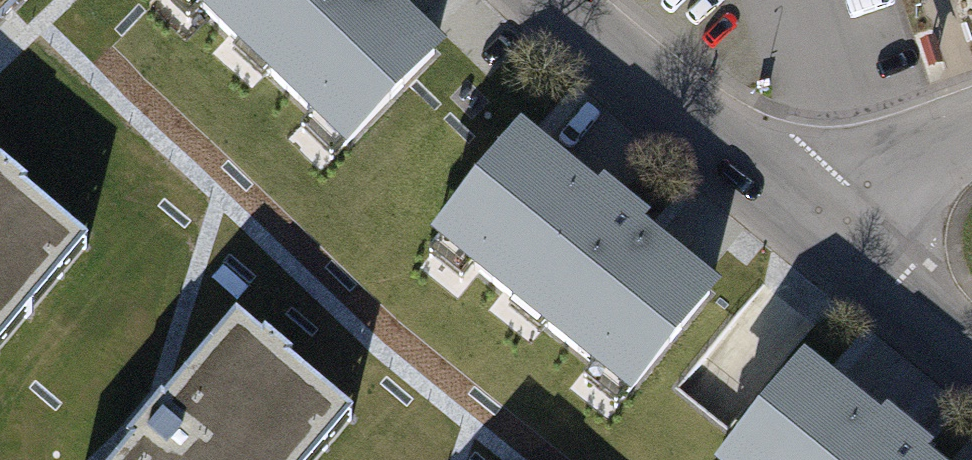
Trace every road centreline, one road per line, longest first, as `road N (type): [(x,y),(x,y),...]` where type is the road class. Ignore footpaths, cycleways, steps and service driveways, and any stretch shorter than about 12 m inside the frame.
road 1 (residential): [(590,0),(816,201)]
road 2 (residential): [(816,201),(971,345)]
road 3 (residential): [(971,111),(900,140),(816,201)]

